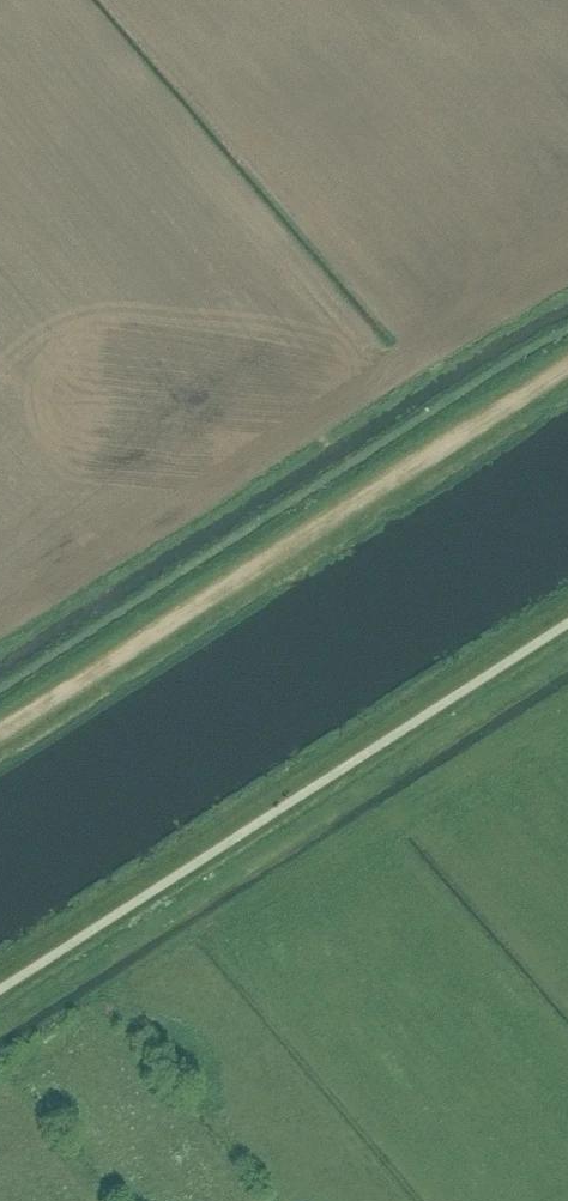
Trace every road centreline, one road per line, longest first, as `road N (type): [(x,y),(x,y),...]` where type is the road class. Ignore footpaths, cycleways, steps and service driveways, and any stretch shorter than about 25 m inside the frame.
road 1 (track): [(567,368),(0,728)]

